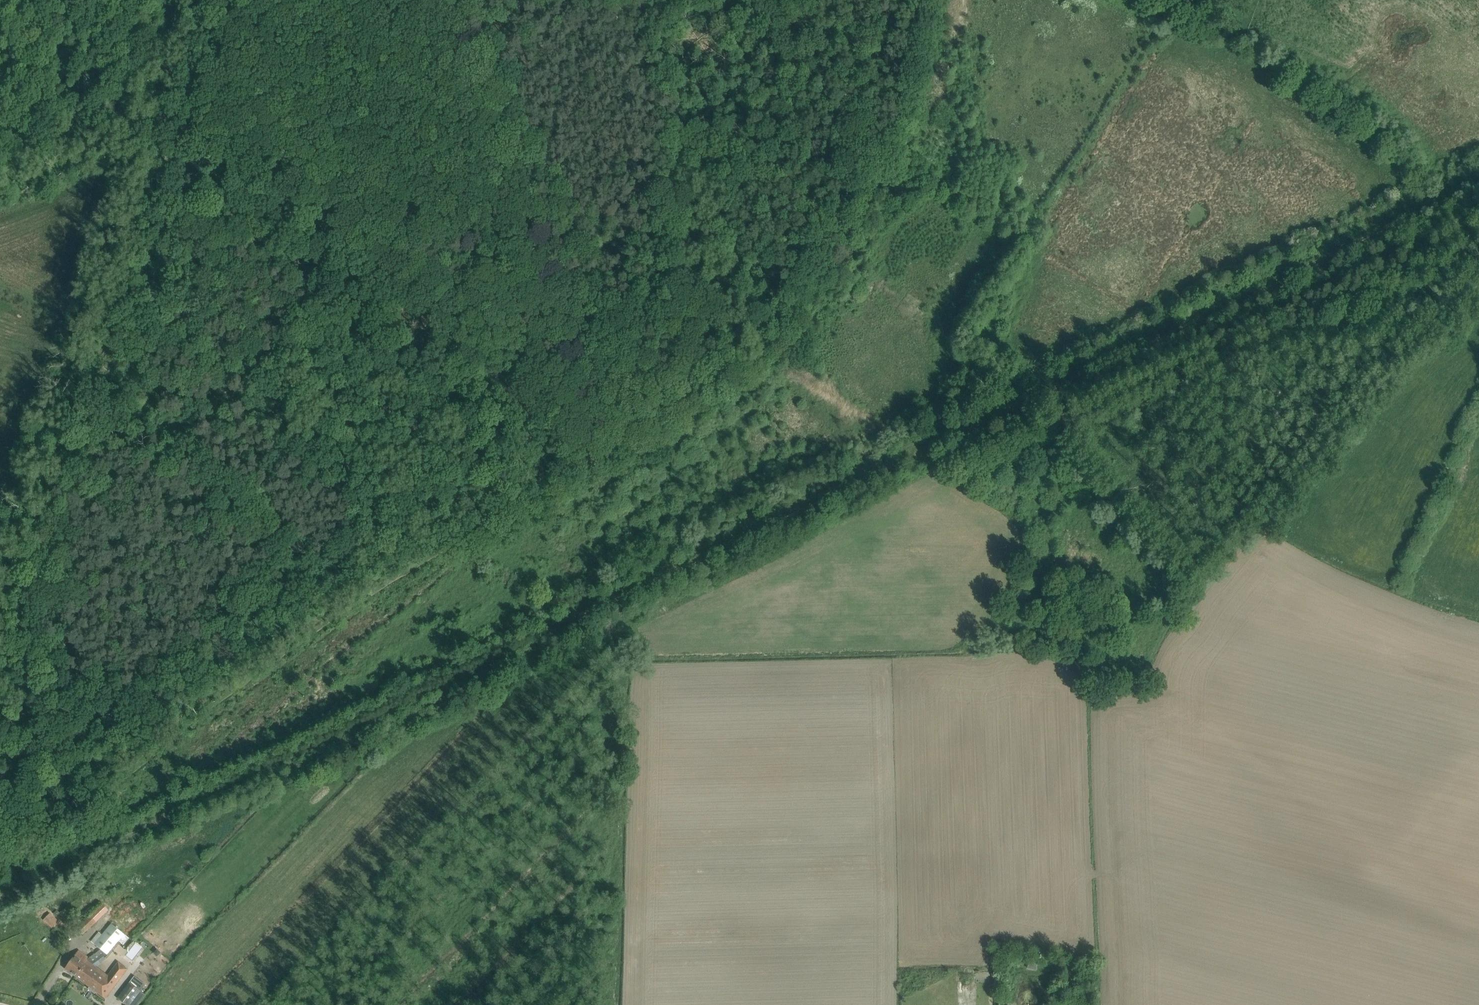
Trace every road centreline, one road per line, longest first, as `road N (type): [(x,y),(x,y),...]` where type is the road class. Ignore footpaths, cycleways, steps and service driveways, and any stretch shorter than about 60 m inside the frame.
road 1 (track): [(1224,335),(1478,211)]

